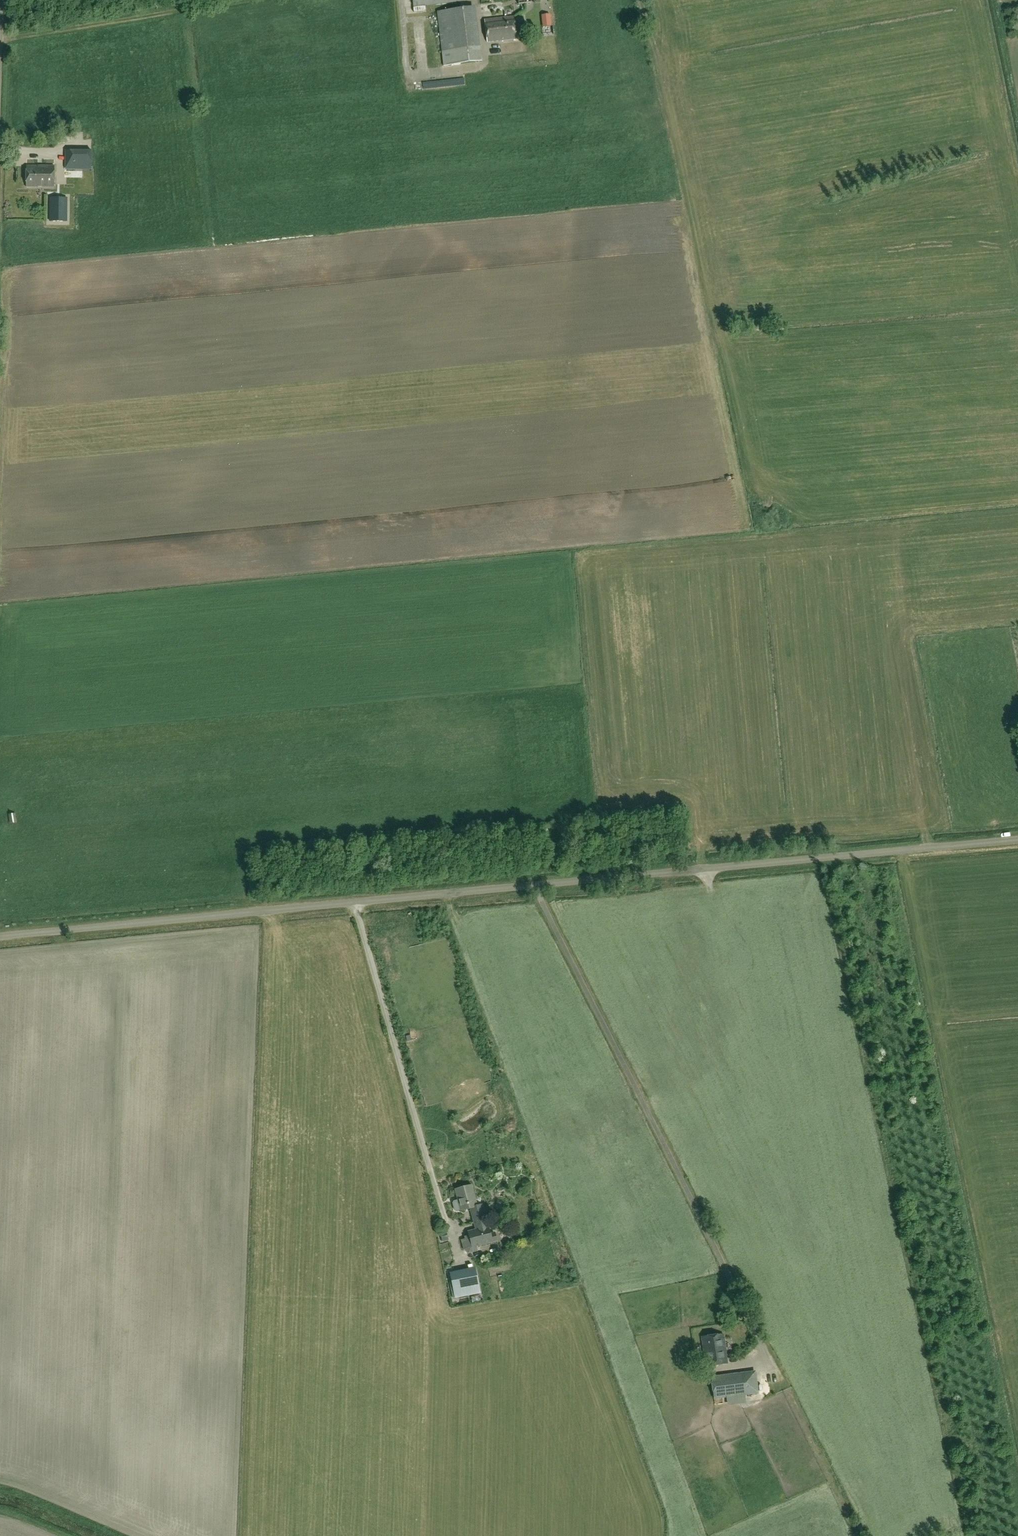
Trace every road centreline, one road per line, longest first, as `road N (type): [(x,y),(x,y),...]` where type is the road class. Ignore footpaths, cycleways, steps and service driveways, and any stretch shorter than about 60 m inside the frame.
road 1 (unclassified): [(0,936),(1017,839)]
road 2 (track): [(0,39),(243,0)]

